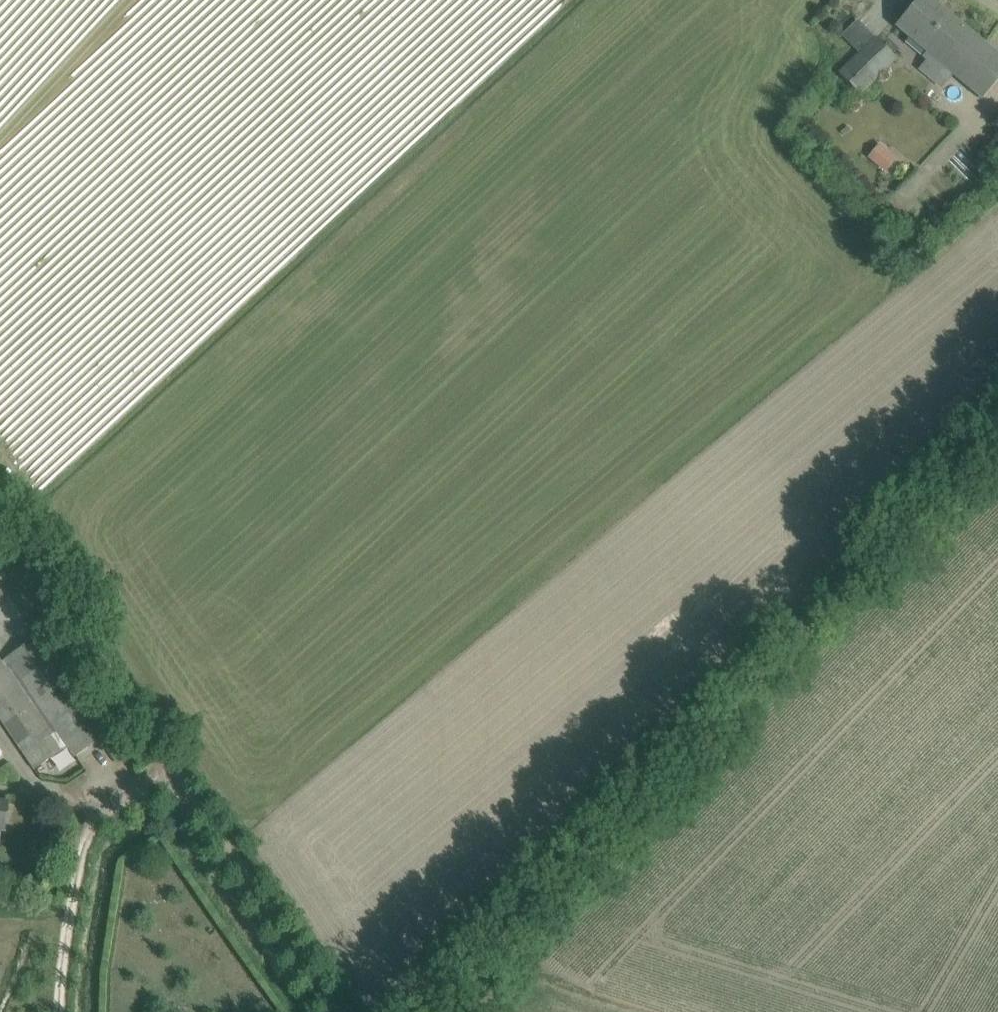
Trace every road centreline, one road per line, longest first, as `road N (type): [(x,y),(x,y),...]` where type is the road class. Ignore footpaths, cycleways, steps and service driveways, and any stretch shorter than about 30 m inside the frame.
road 1 (track): [(336,1011),(0,517)]

